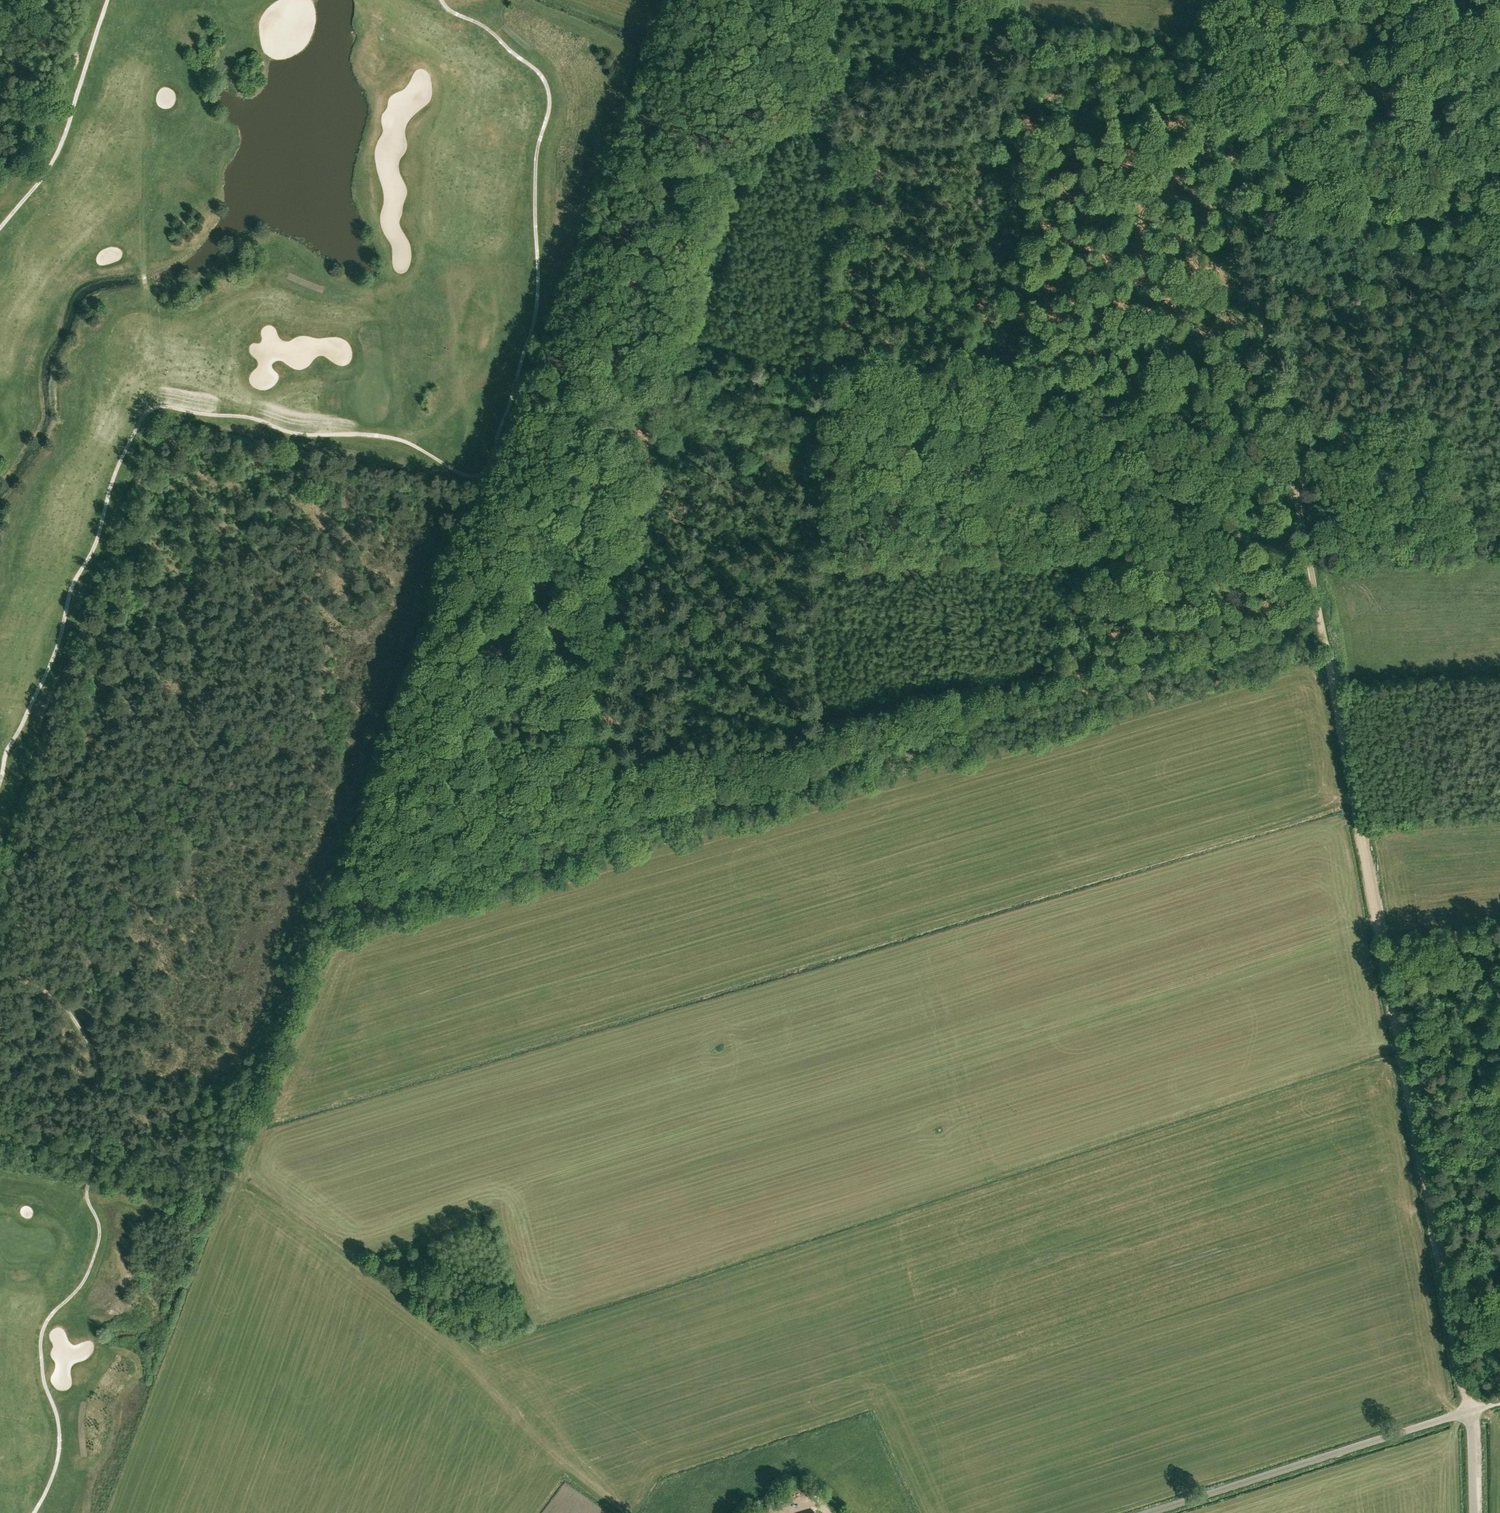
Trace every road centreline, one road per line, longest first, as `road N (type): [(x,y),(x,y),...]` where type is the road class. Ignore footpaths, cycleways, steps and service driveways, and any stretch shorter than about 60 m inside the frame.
road 1 (track): [(1201,0),(1470,1410),(1499,1401)]
road 2 (unclassified): [(1149,1512),(1470,1410)]

